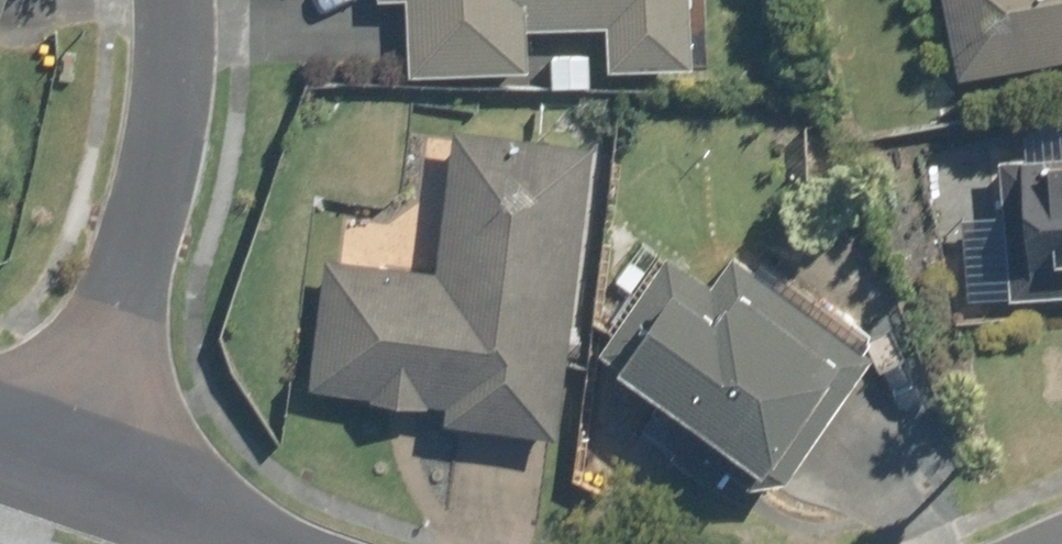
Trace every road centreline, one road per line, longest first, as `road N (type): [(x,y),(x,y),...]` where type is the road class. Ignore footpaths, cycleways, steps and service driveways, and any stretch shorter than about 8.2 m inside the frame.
road 1 (residential): [(75,488),(165,168),(179,47),(176,0)]
road 2 (residential): [(238,543),(75,488)]

